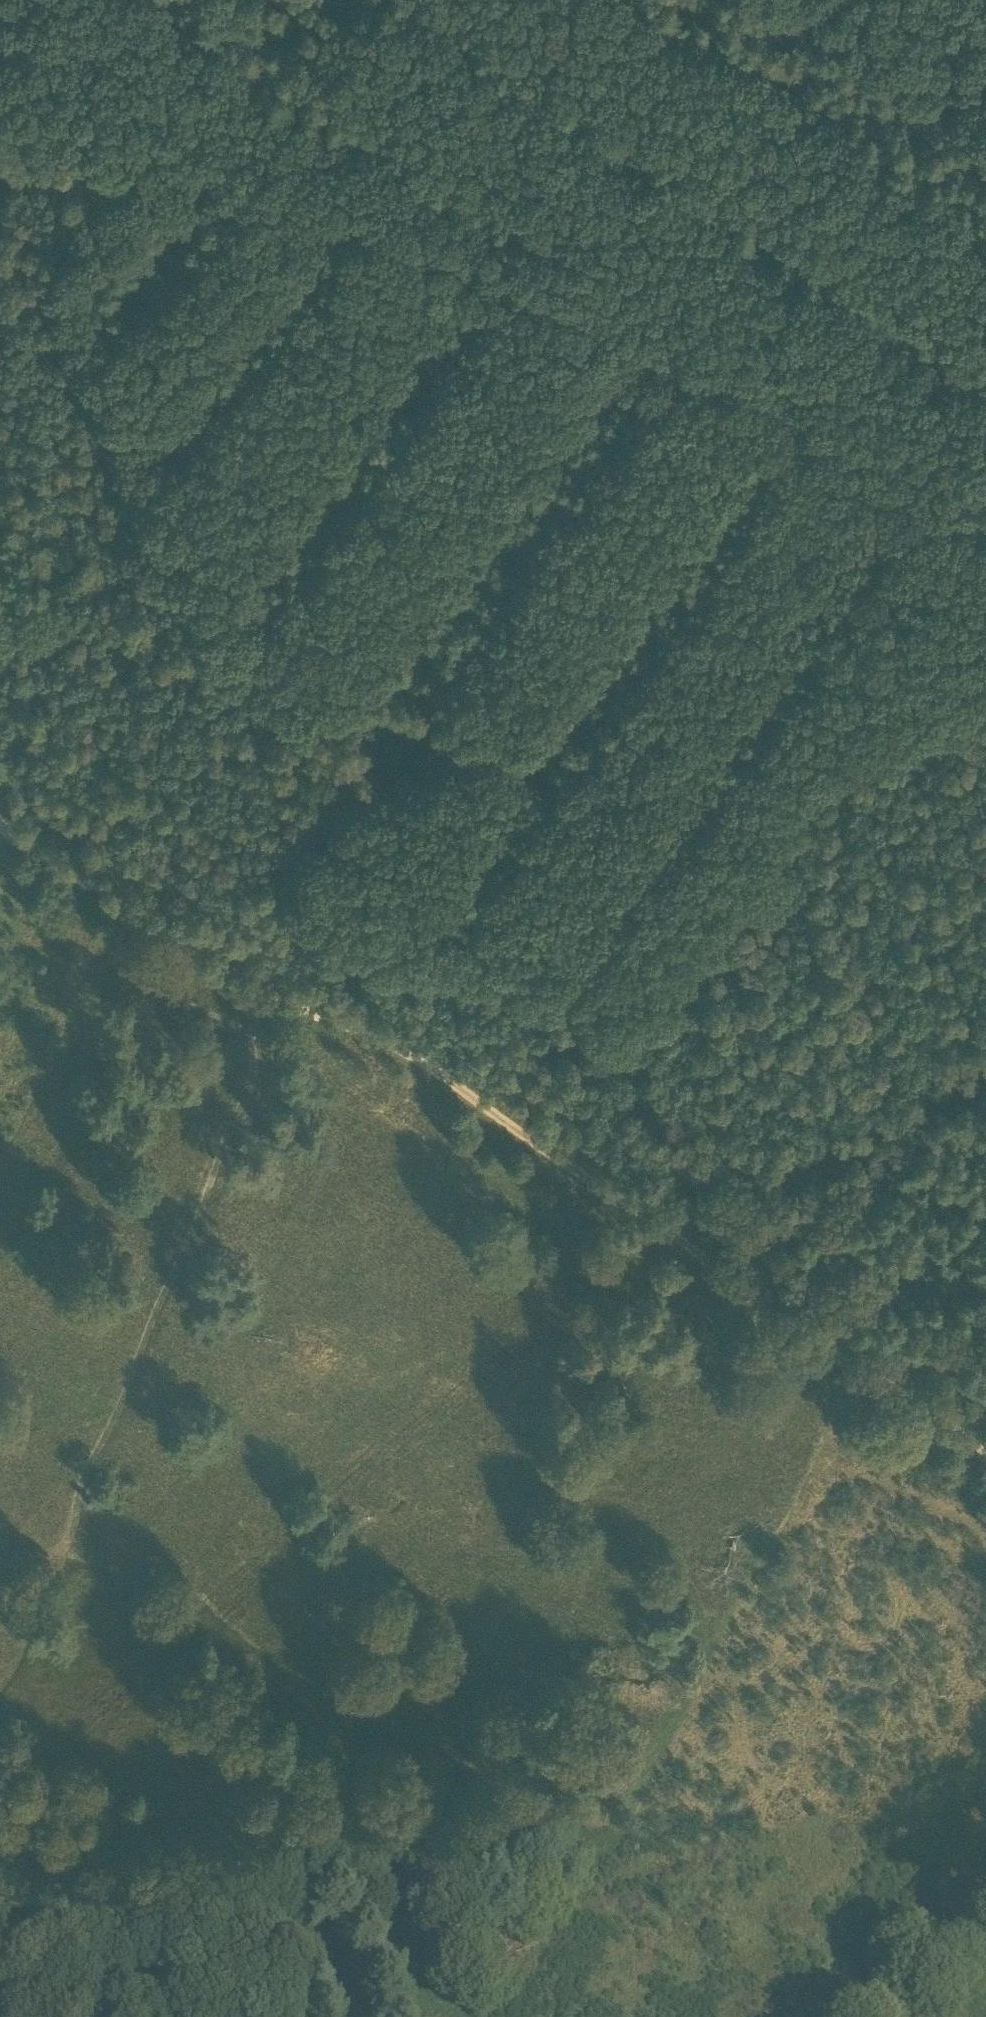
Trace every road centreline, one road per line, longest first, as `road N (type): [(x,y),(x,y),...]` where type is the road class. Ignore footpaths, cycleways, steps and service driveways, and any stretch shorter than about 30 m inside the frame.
road 1 (track): [(985,1451),(898,1387),(759,1307),(666,1228),(416,1057),(251,990),(0,820)]
road 2 (track): [(814,0),(985,115)]

